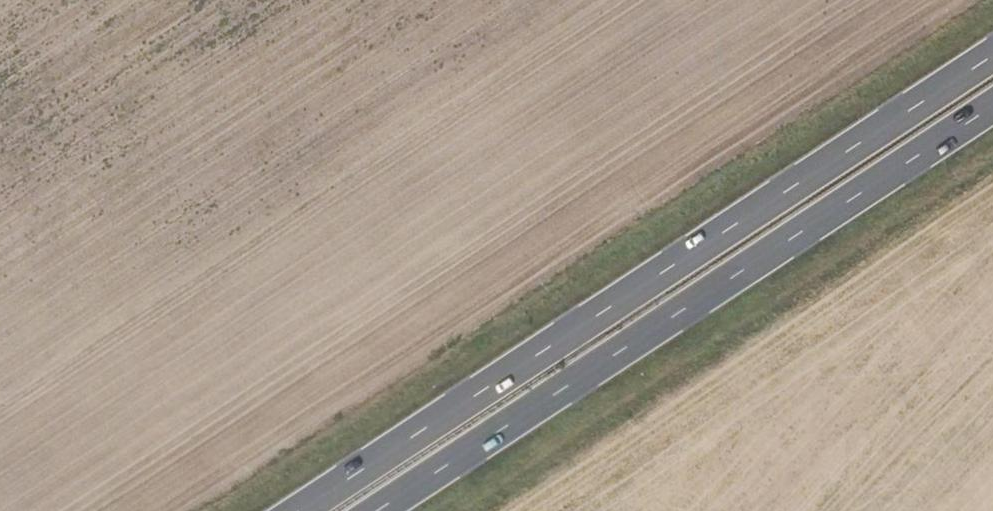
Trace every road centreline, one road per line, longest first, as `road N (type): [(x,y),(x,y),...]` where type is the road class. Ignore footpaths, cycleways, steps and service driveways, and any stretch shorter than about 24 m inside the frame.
road 1 (primary): [(992,55),(300,510)]
road 2 (primary): [(377,510),(992,106)]

